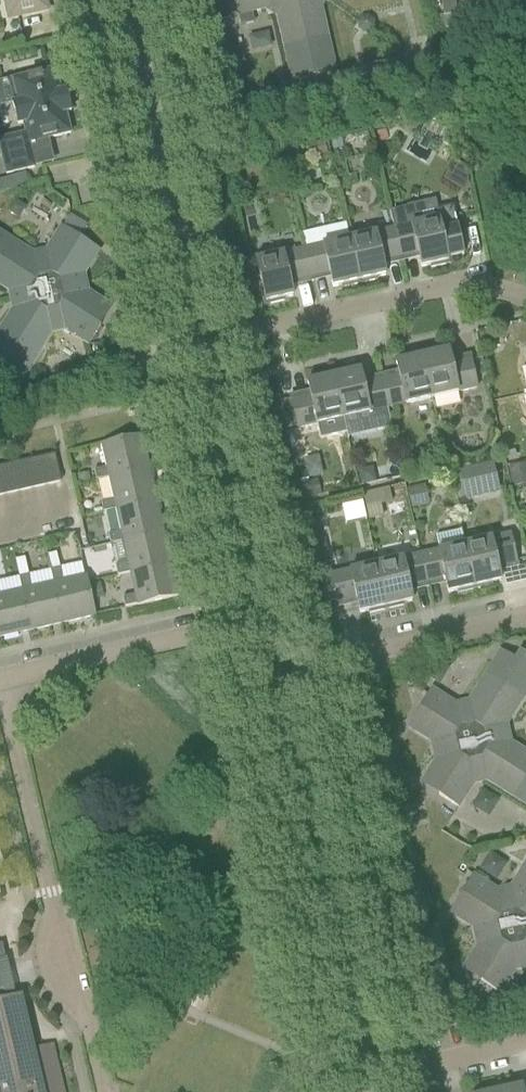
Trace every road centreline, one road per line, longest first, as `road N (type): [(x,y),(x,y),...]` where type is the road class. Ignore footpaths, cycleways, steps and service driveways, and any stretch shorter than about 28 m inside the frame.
road 1 (residential): [(103,1091),(0,683)]
road 2 (residential): [(365,1083),(277,677)]
road 3 (residential): [(201,342),(127,0)]
road 4 (residential): [(525,304),(452,296),(201,342)]
road 5 (residential): [(264,621),(201,342)]
road 6 (residential): [(264,621),(0,682)]
road 7 (residential): [(277,677),(525,619)]
road 8 (residential): [(365,1083),(525,1045)]

